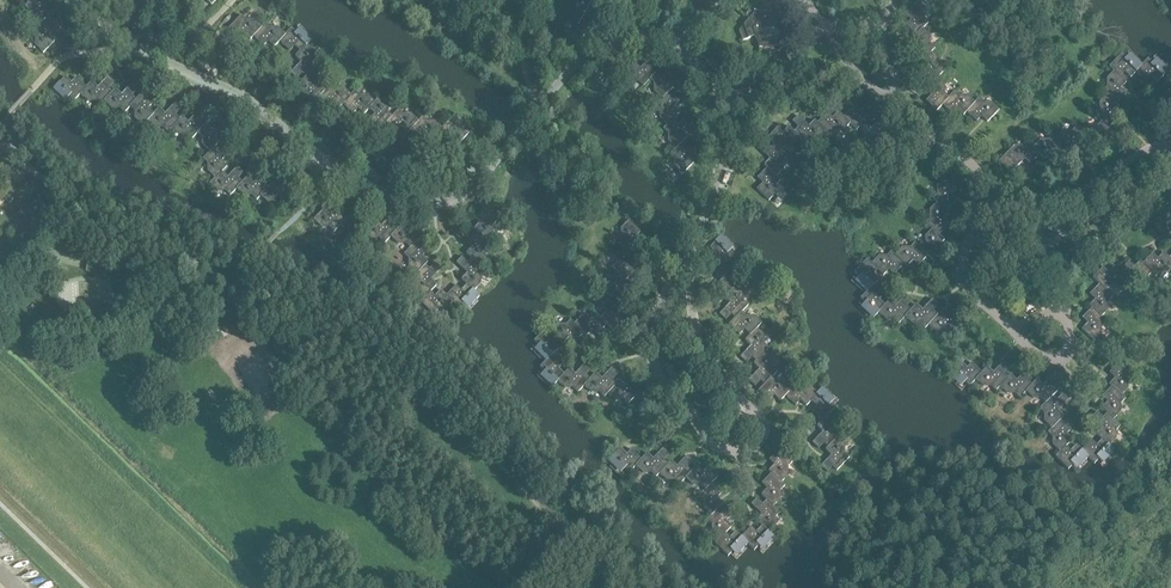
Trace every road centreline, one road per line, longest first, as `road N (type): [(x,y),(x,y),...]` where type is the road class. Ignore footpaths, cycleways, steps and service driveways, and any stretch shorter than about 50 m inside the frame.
road 1 (residential): [(74,0),(124,41),(229,90),(335,166),(412,201),(456,199),(593,49),(642,37),(675,45)]
road 2 (residential): [(686,266),(701,340),(762,425),(762,440),(750,449),(714,443),(656,370),(653,335),(671,283)]
road 3 (residential): [(995,195),(1048,209),(1146,150),(1170,147)]
road 4 (residential): [(995,195),(973,232),(966,279),(1013,330)]
road 5 (residential): [(734,134),(686,266)]
road 6 (residential): [(896,103),(995,195)]
road 7 (residential): [(1013,330),(1035,354),(1066,356),(1061,320),(1028,322)]

